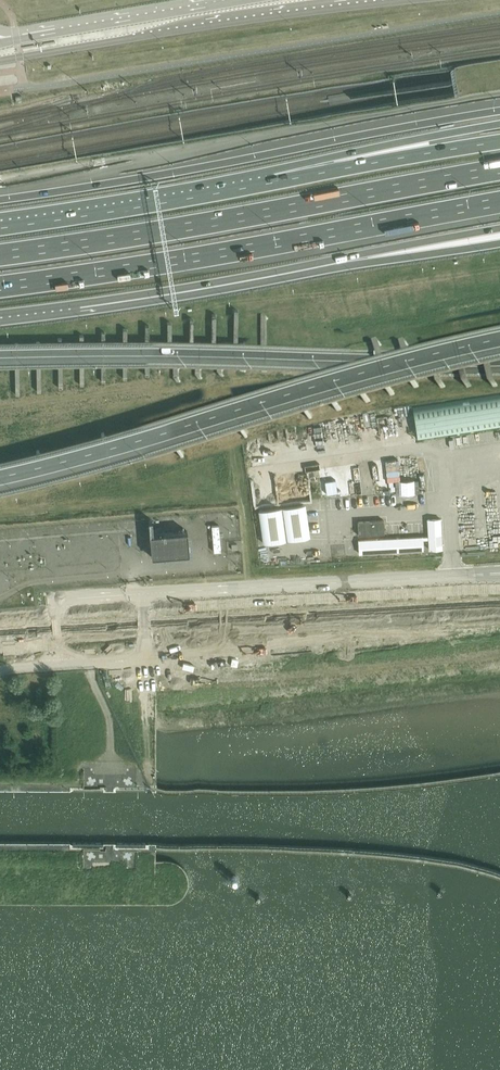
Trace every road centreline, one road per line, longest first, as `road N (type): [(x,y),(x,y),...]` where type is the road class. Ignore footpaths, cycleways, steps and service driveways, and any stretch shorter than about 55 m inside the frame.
road 1 (motorway): [(0,472),(499,335)]
road 2 (motorway): [(499,170),(0,255)]
road 3 (motorway): [(0,287),(499,203)]
road 4 (motorway): [(499,114),(0,198)]
road 5 (motorway): [(0,354),(499,348)]
road 6 (unclassified): [(0,60),(380,0)]
road 7 (motorway): [(0,318),(369,258)]
road 8 (unclassified): [(146,592),(499,573)]
road 9 (motorway): [(266,184),(0,228)]
road 10 (motorway): [(499,124),(266,184)]
road 11 (motorway): [(499,142),(266,184)]
road 12 (unclassified): [(230,0),(0,42)]
road 13 (unclassified): [(146,592),(63,603),(59,663)]
road 14 (unclassified): [(59,663),(140,654),(146,592)]
road 15 (motorway): [(369,258),(499,228)]
road 16 (motorway): [(369,258),(499,243)]

